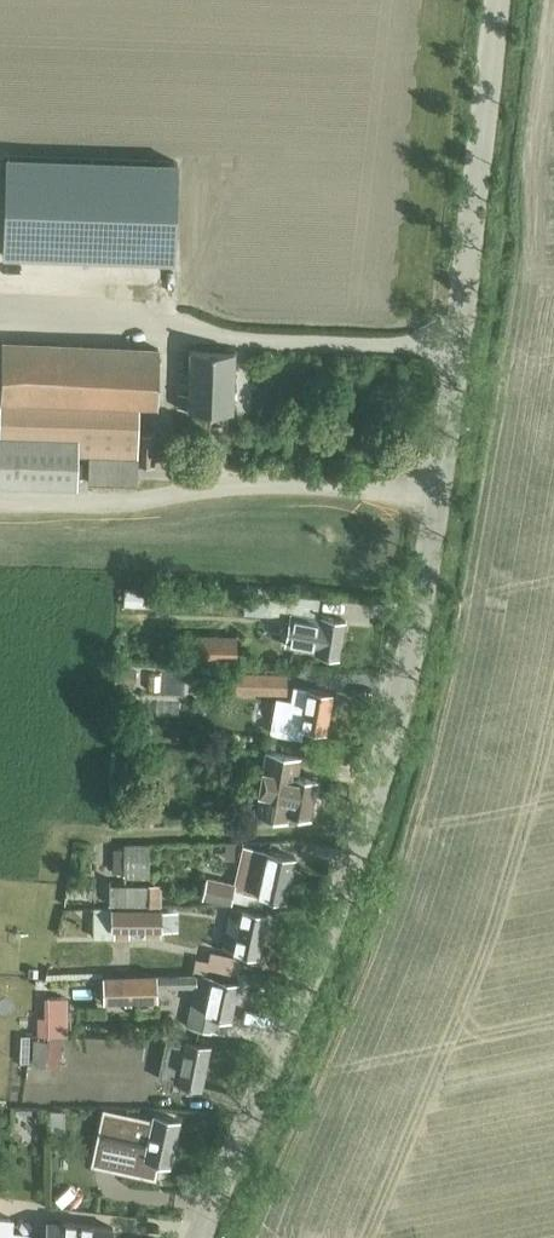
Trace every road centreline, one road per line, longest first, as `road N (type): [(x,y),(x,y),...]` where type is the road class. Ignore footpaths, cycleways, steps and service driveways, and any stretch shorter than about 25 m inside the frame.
road 1 (unclassified): [(192,1237),(334,918),(381,752),(422,572),(456,349),(495,0)]

